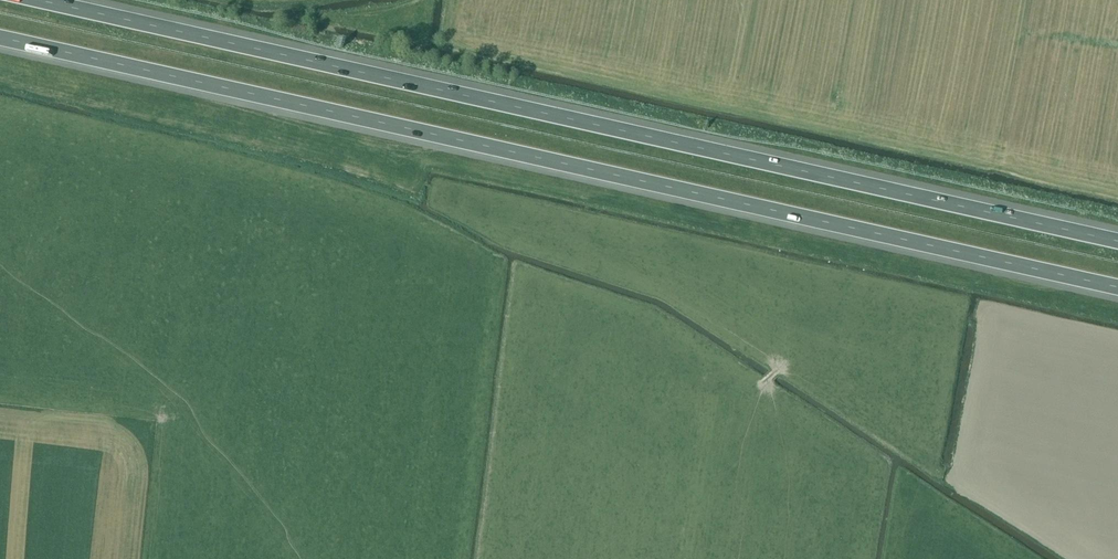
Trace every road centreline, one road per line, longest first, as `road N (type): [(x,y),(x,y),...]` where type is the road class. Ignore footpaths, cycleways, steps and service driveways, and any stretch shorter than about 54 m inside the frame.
road 1 (motorway): [(0,41),(1117,288)]
road 2 (motorway): [(1117,242),(19,0)]

